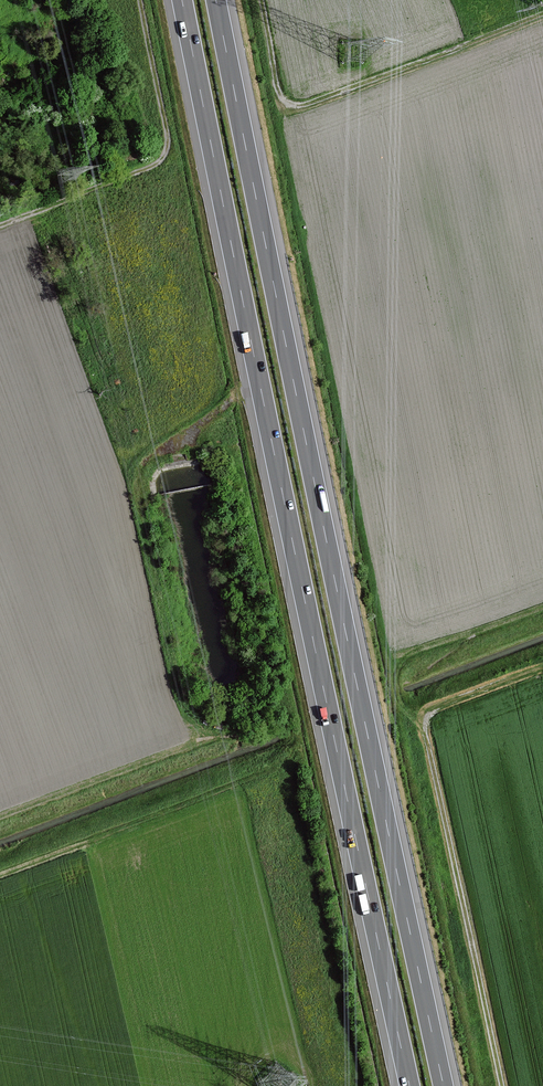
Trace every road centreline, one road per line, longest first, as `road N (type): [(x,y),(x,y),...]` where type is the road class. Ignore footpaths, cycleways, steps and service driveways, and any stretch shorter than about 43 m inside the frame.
road 1 (motorway): [(182,0),(410,1085)]
road 2 (motorway): [(444,1085),(216,0)]
road 3 (track): [(542,668),(437,708),(426,720),(502,1085)]
road 4 (track): [(261,0),(279,94),(298,105),(542,14)]
road 5 (track): [(0,225),(163,155),(139,0)]

